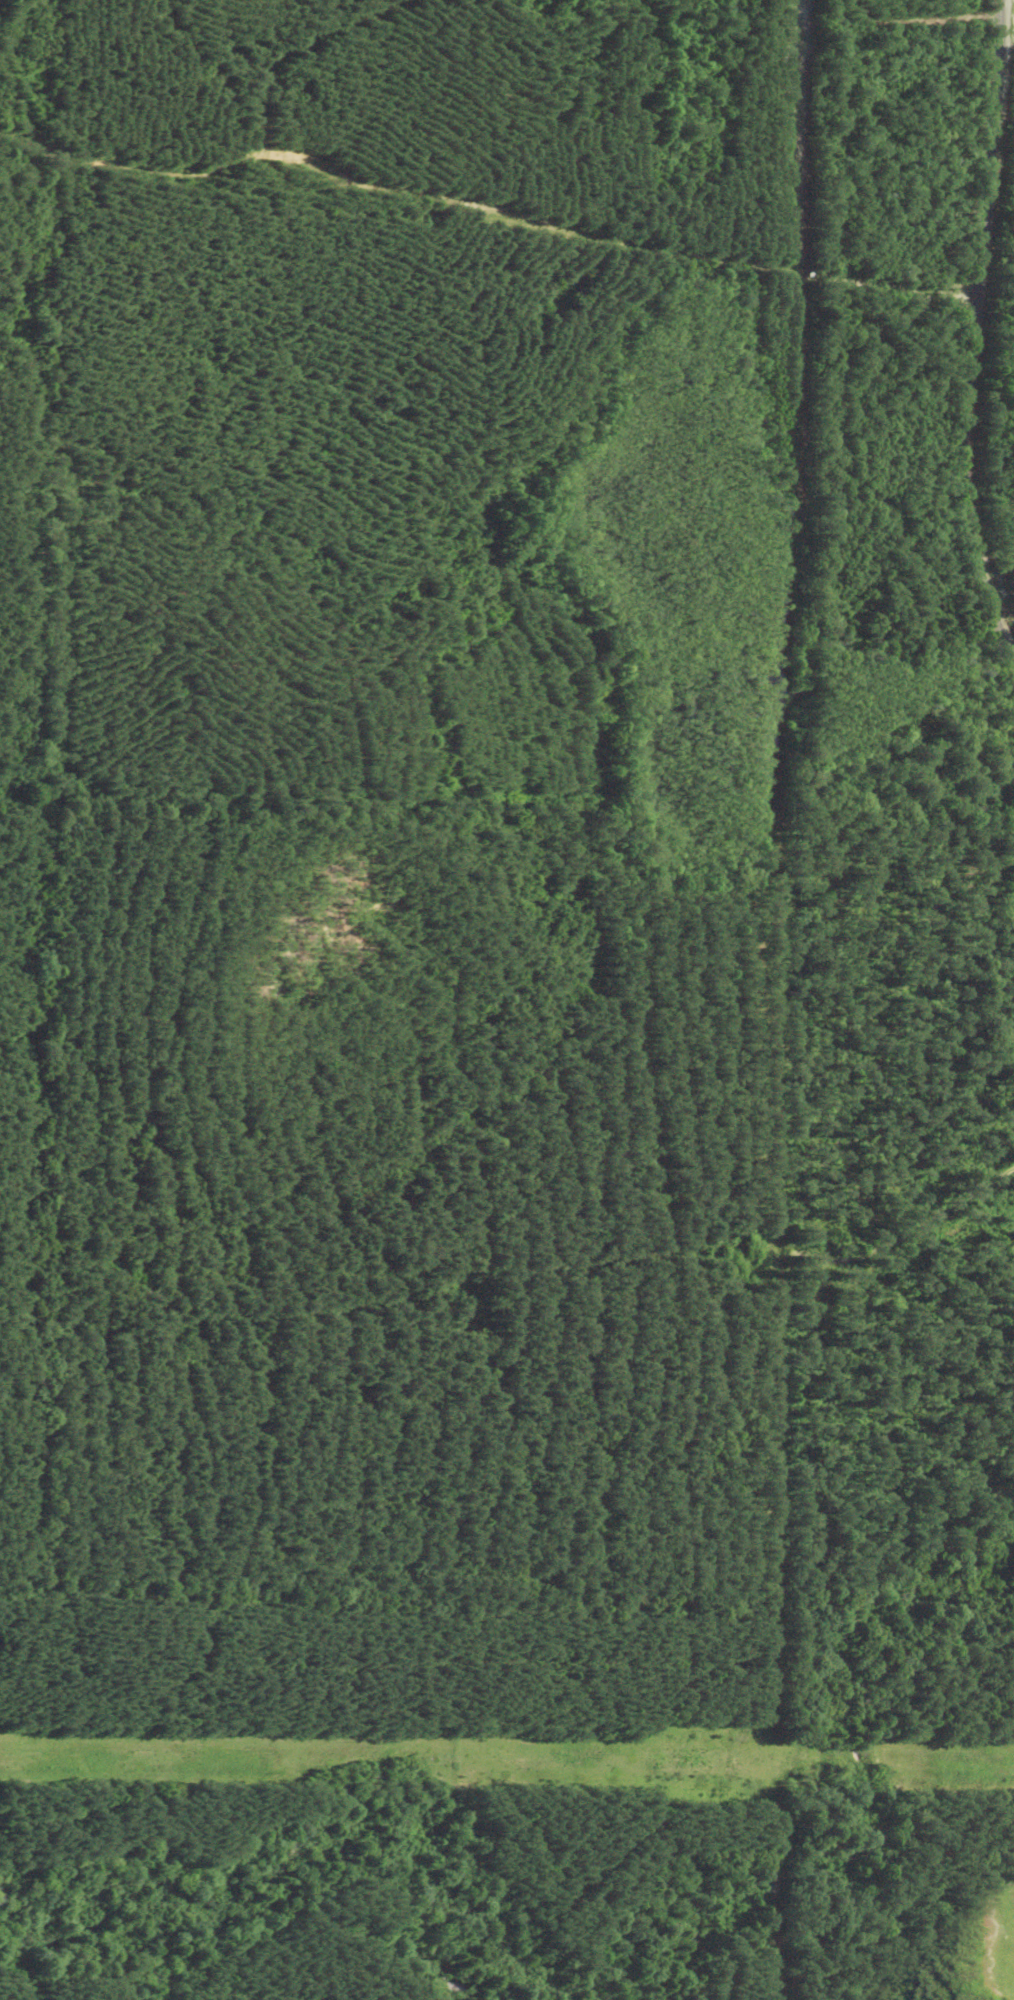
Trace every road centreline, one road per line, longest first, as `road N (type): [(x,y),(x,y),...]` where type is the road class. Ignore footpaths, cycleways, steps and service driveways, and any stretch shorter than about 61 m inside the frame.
road 1 (residential): [(1013,671),(969,537),(963,465),(1000,0)]

